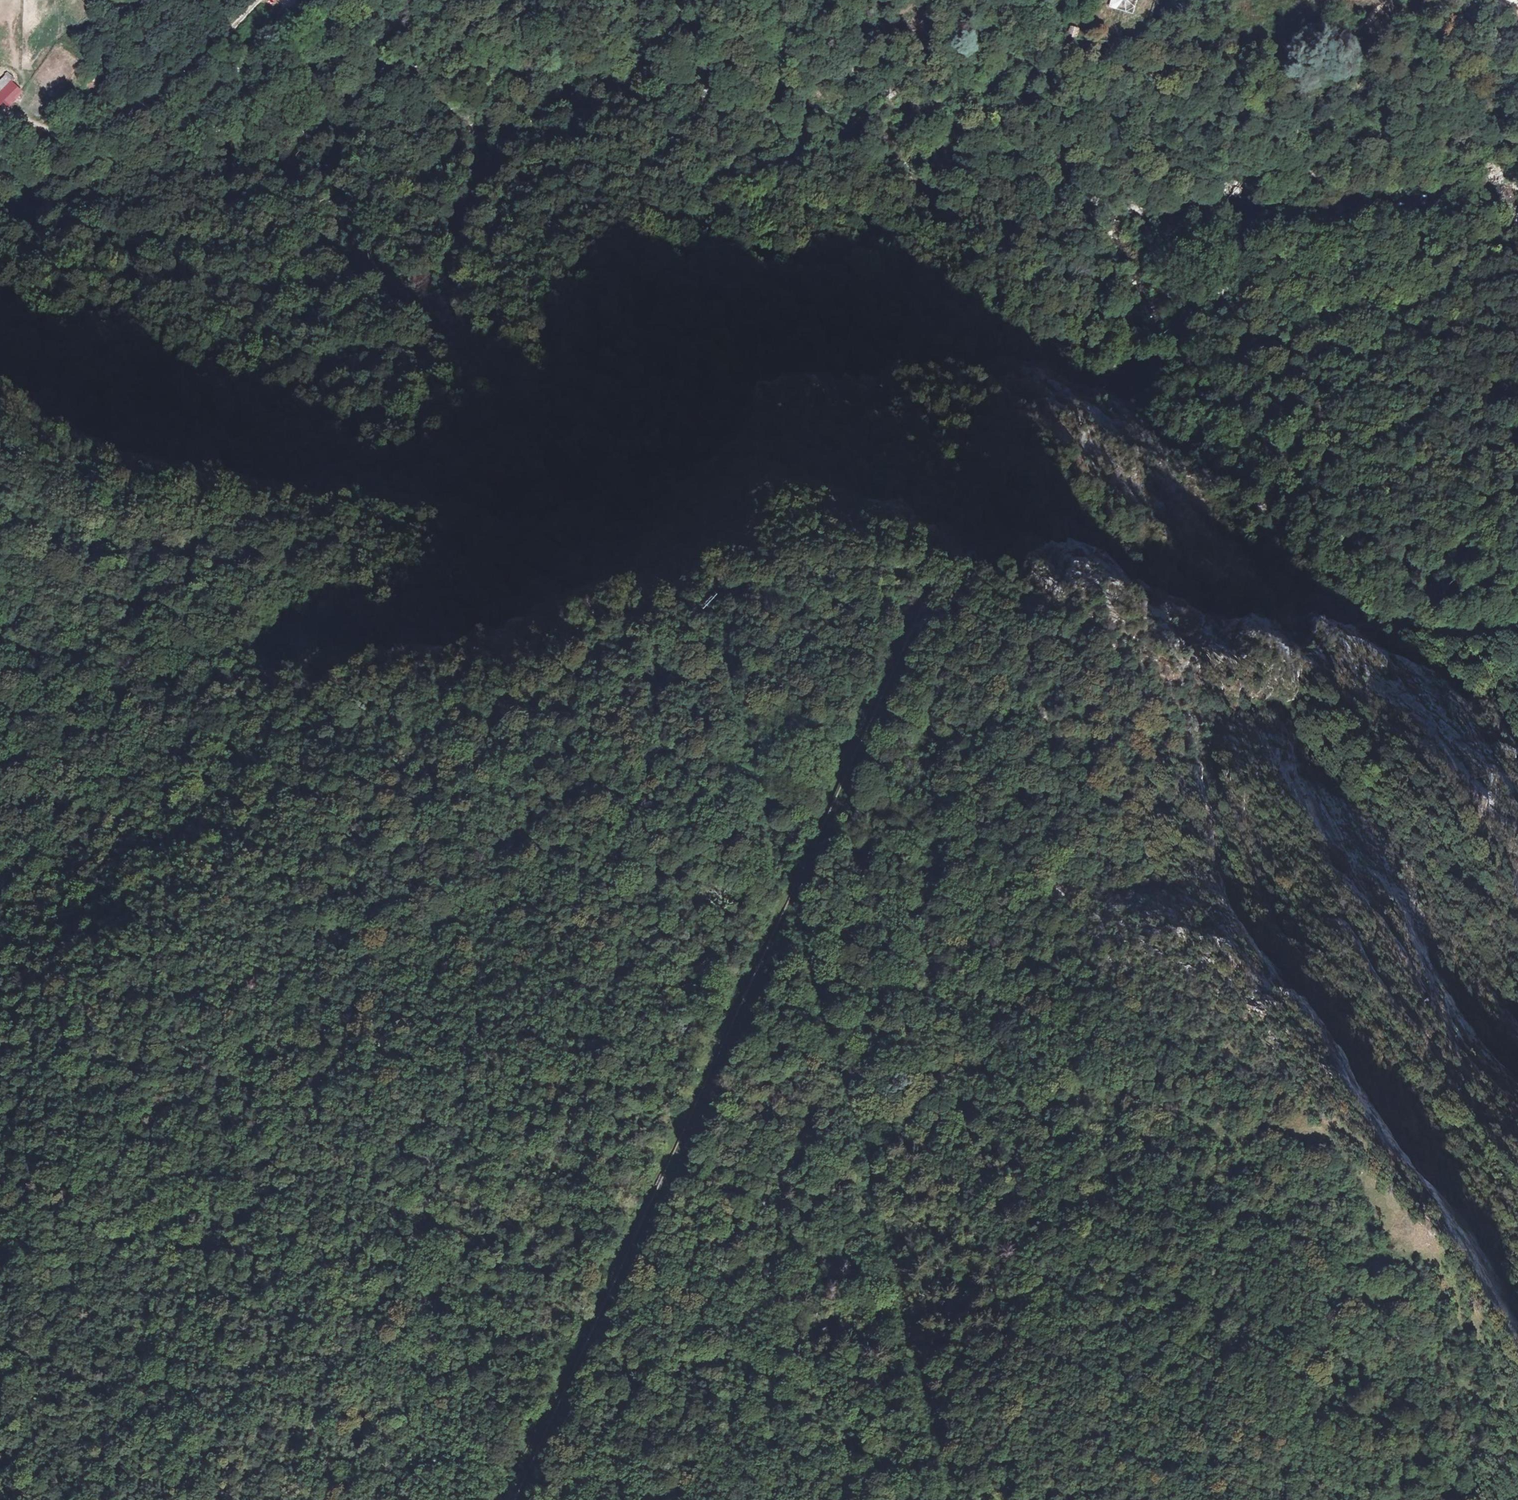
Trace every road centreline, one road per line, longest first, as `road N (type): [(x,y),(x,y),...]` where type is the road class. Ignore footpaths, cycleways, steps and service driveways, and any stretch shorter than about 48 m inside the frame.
road 1 (track): [(0,111),(59,134),(110,118),(184,74),(261,0)]

